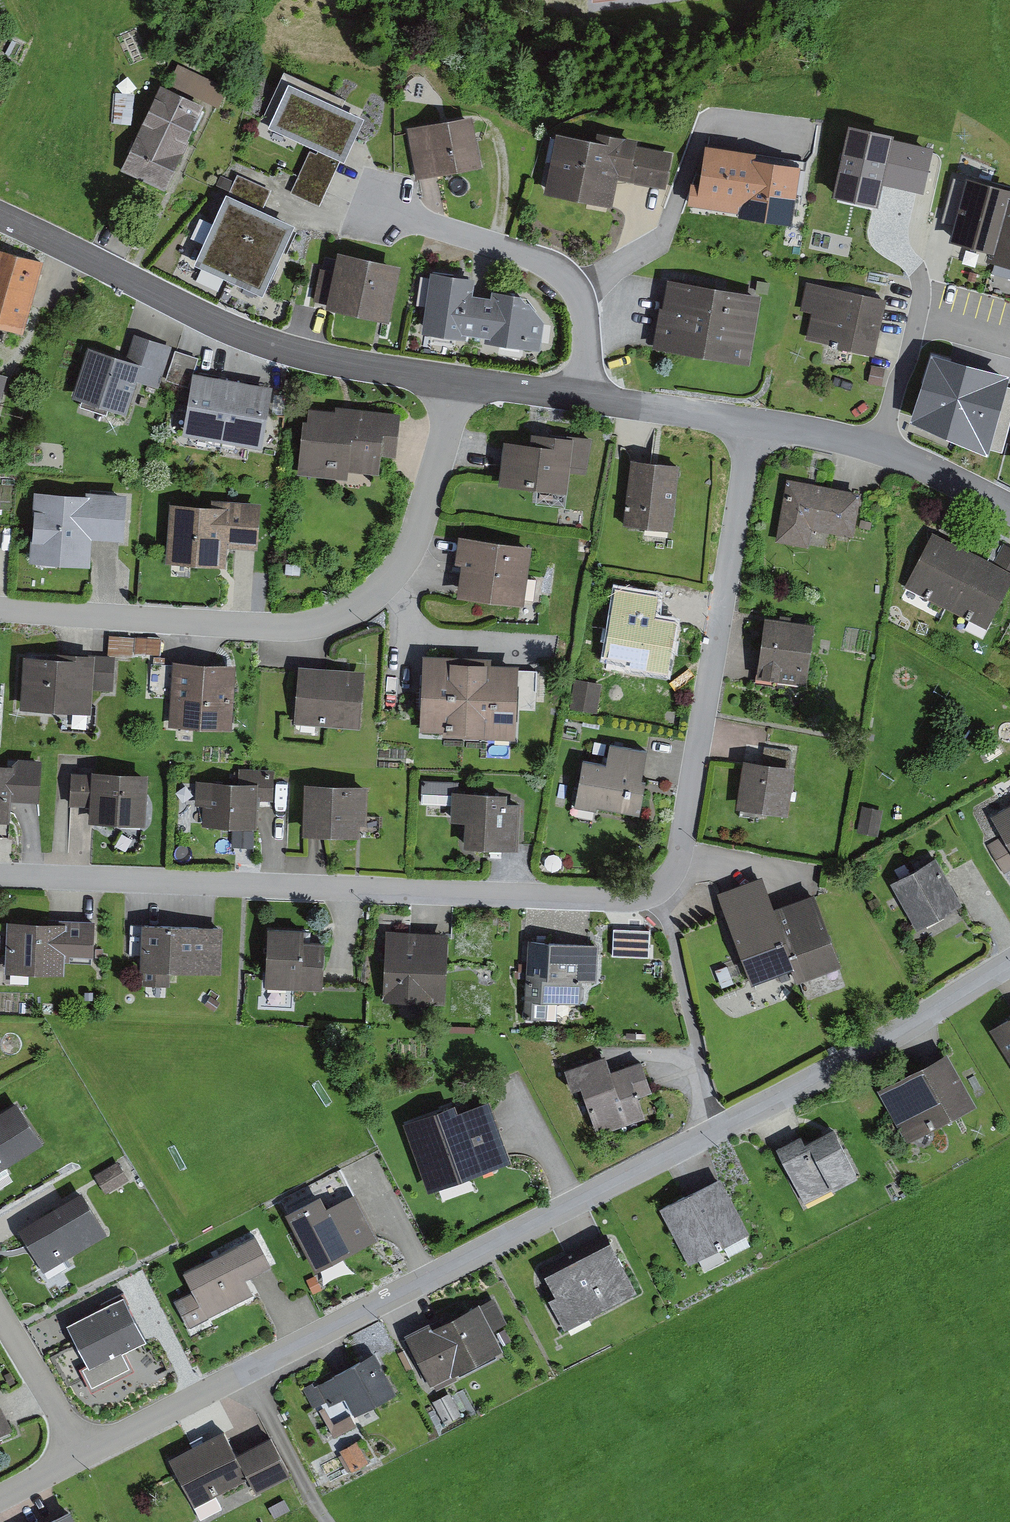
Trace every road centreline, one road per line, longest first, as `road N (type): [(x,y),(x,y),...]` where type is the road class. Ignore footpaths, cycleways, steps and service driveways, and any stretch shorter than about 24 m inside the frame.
road 1 (residential): [(753,420),(683,843),(674,871),(654,891),(629,897),(0,874)]
road 2 (residential): [(85,1452),(719,1130),(1009,962)]
road 3 (residential): [(0,609),(290,627),(337,616),(374,596),(417,535),(459,378)]
road 4 (residential): [(459,378),(266,343),(0,218)]
road 5 (residential): [(580,397),(585,305),(564,271),(359,201)]
road 6 (residential): [(1009,511),(879,448),(753,420)]
road 7 (residential): [(753,420),(580,397)]
road 8 (track): [(247,1373),(329,1521)]
road 9 (residential): [(0,1310),(85,1452)]
road 10 (residential): [(580,397),(459,378)]

